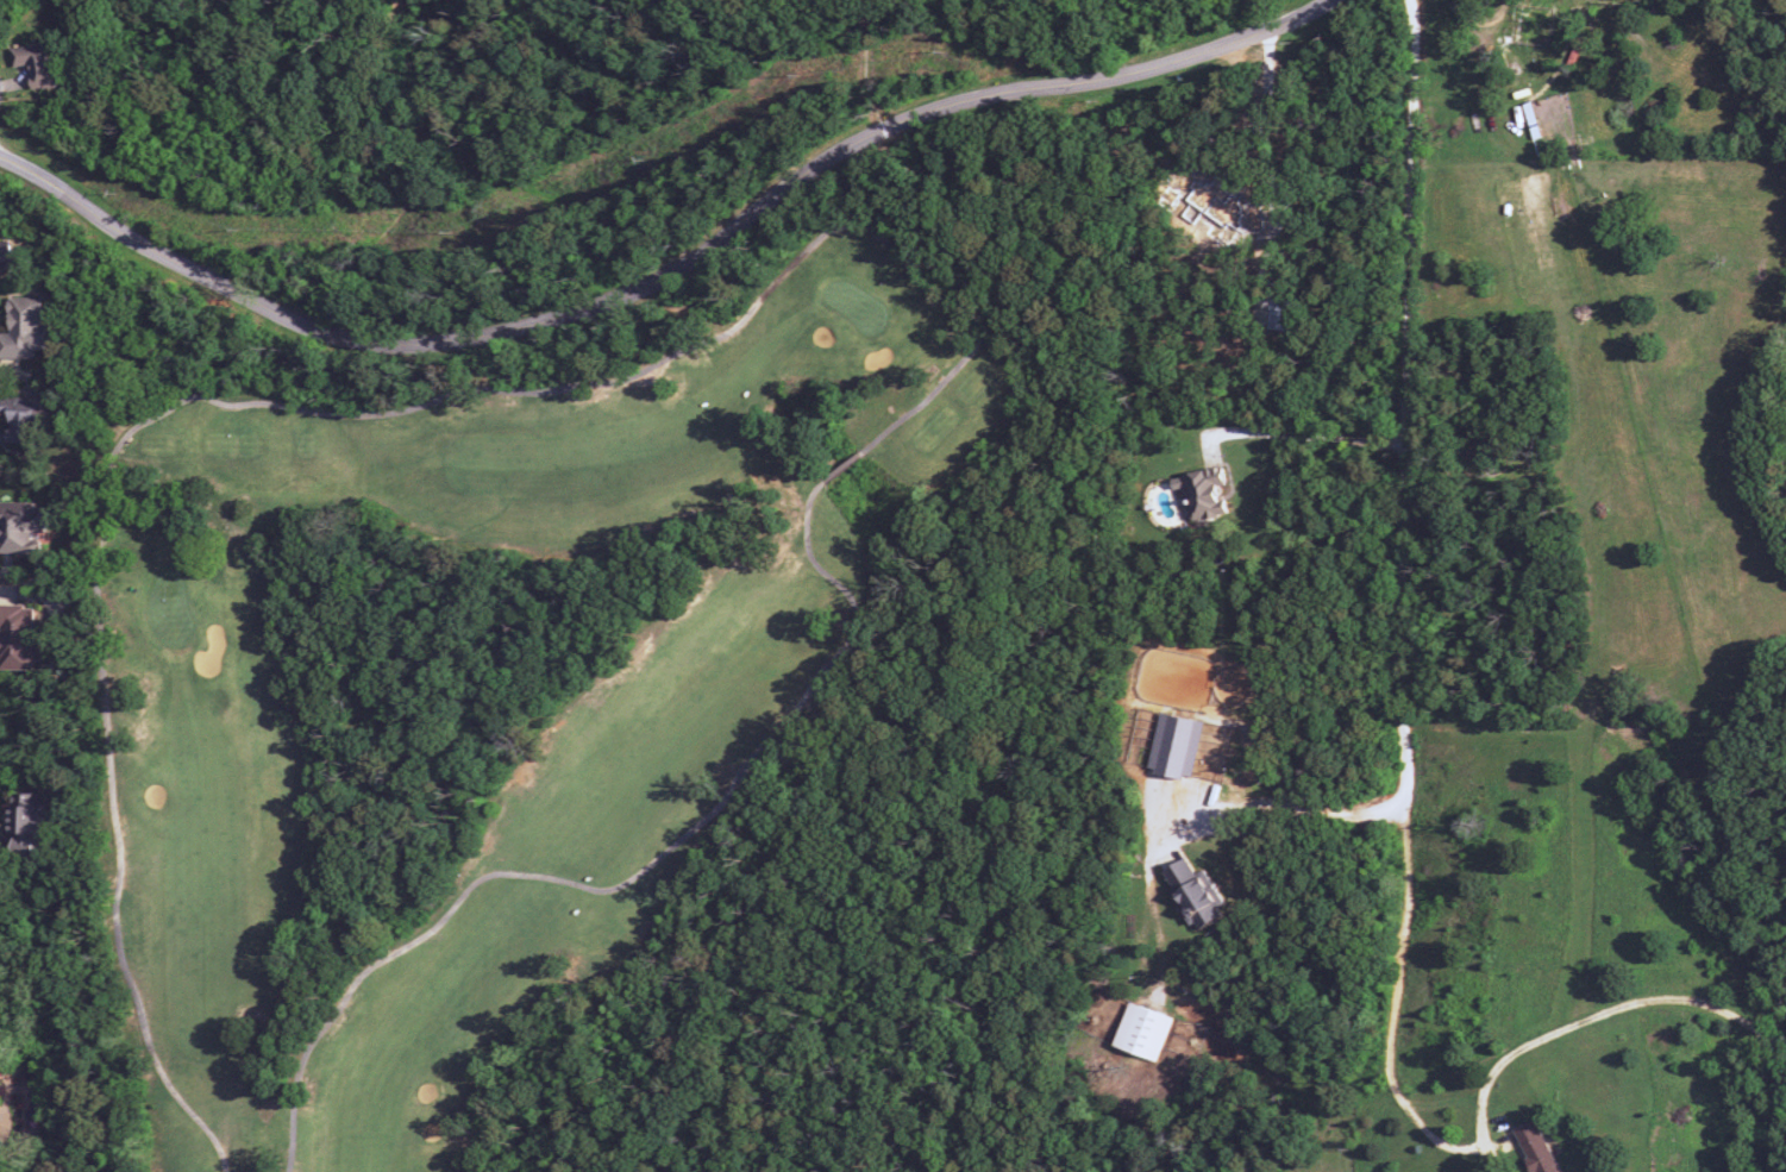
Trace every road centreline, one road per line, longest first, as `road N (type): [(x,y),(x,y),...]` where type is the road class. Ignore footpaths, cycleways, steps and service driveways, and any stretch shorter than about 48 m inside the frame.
road 1 (tertiary): [(0,159),(144,247),(295,324),(403,346),(534,324),(615,299),(685,262),(816,163),(883,127),(984,96),(1173,62),(1328,0)]

